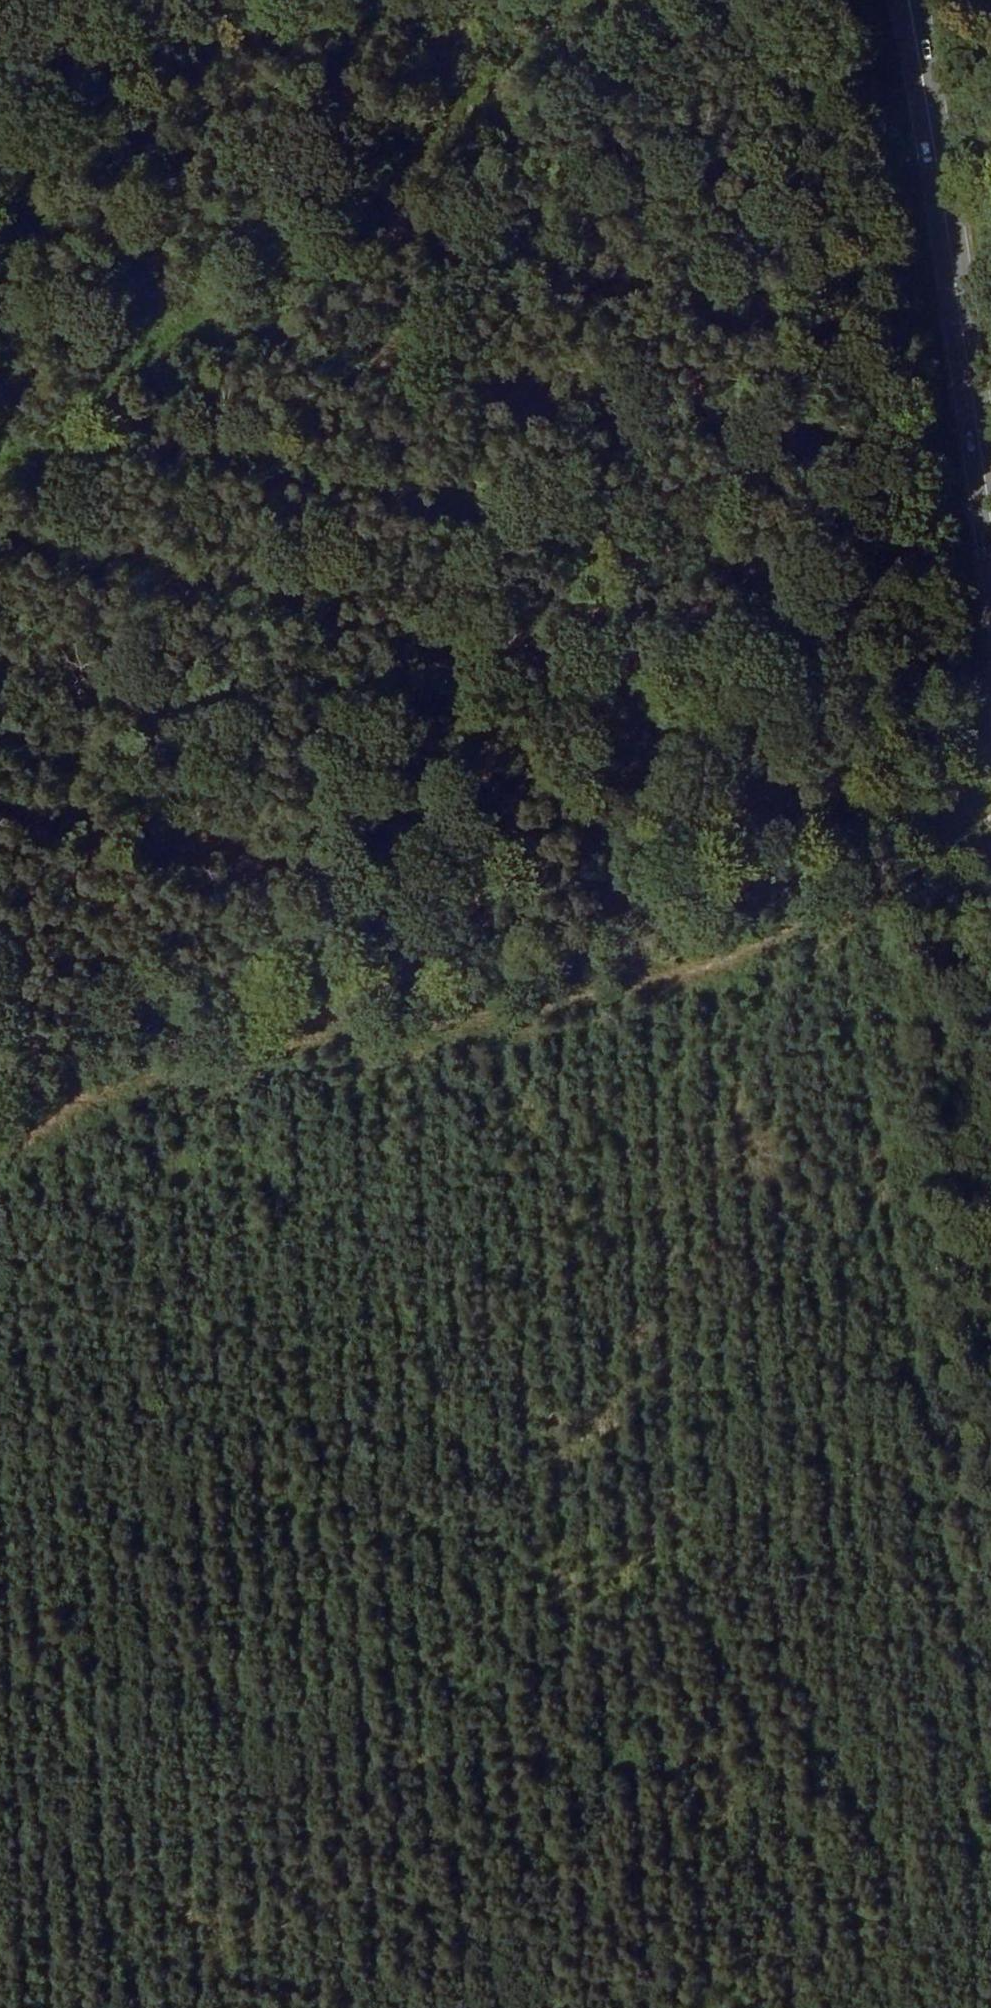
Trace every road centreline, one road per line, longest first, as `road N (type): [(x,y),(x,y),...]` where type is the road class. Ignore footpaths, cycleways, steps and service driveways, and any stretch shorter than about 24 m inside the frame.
road 1 (track): [(0,1127),(114,1053),(498,1001),(822,895),(990,773)]
road 2 (primary): [(990,510),(912,13)]

